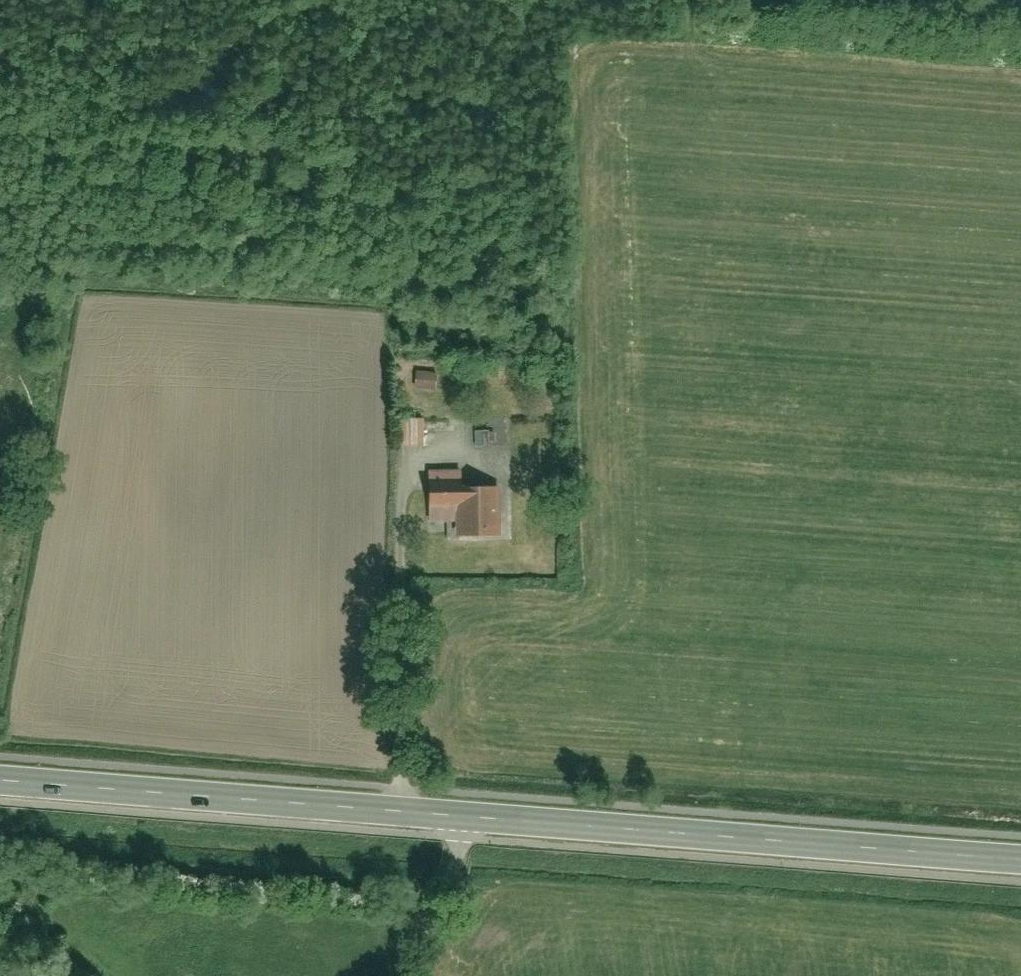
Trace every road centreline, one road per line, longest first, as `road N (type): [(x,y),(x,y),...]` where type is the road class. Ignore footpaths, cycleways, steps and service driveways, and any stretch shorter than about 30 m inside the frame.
road 1 (primary): [(463,814),(1020,858)]
road 2 (primary): [(0,782),(463,814)]
road 3 (track): [(396,809),(393,581),(415,466)]
road 4 (residential): [(463,814),(401,975)]

